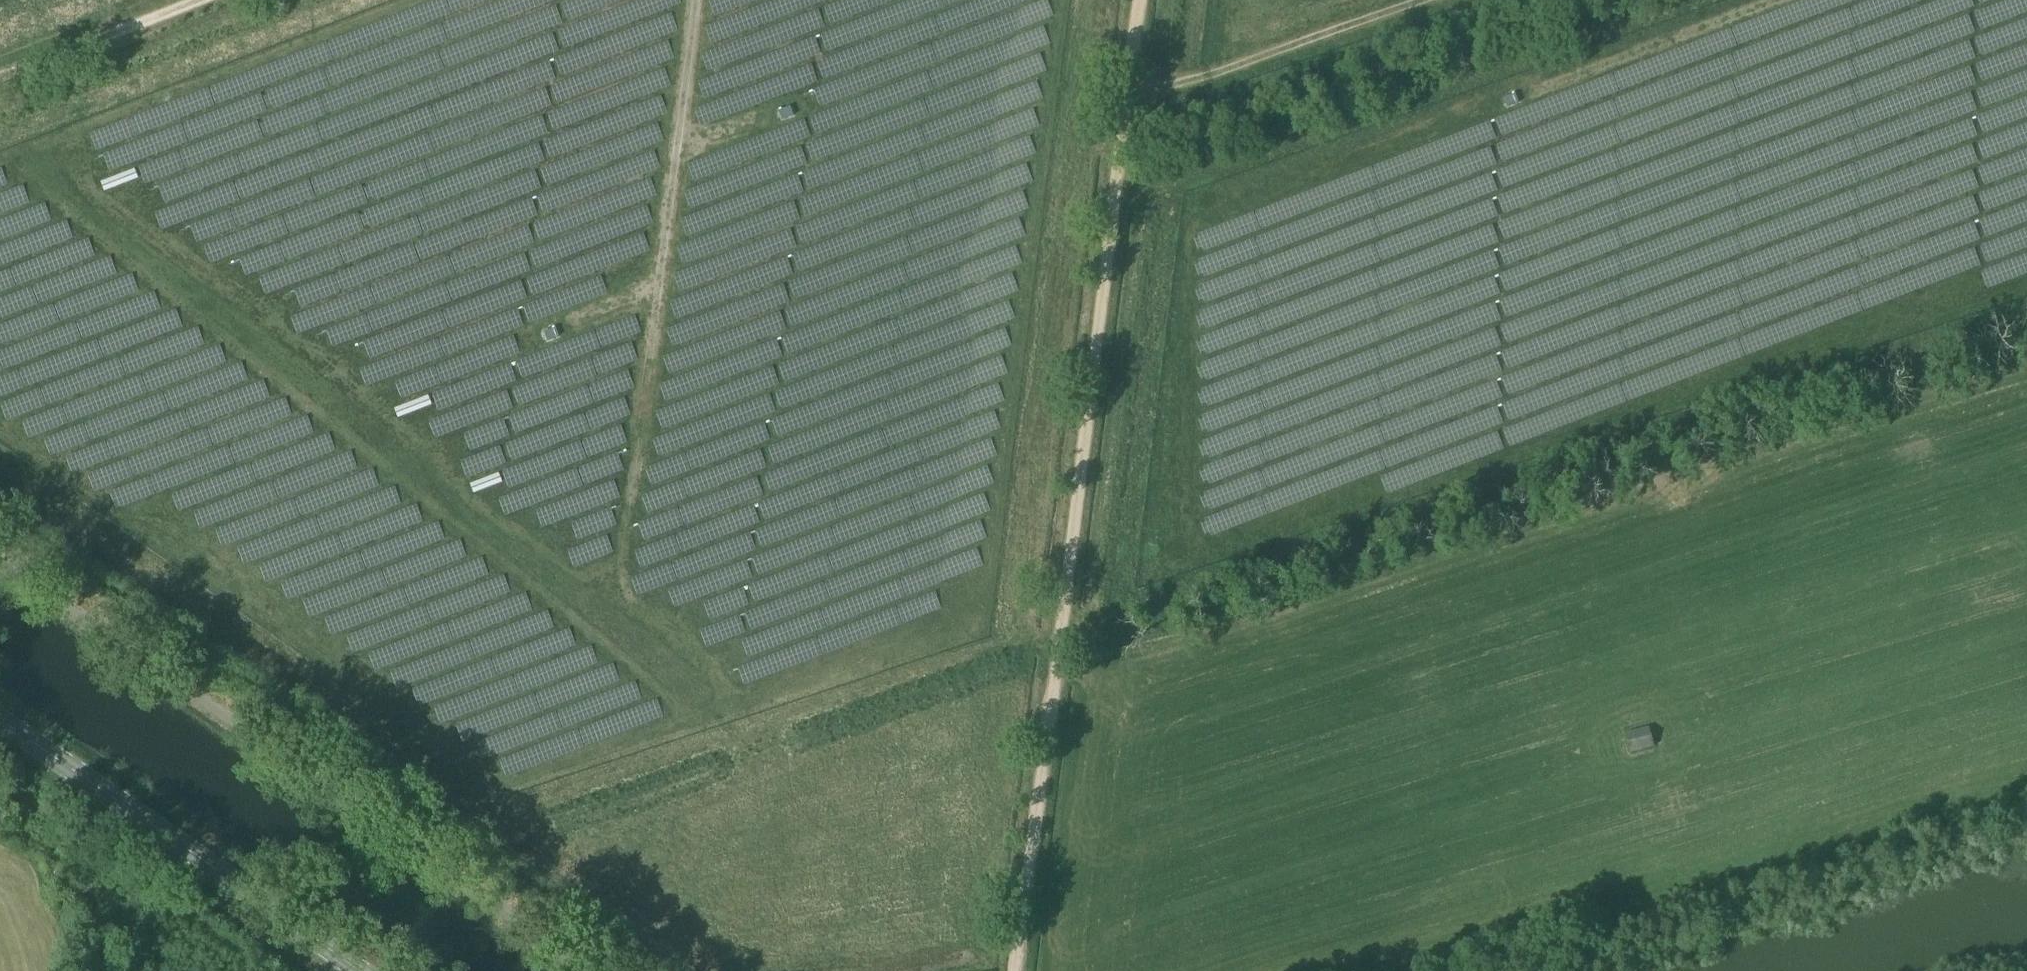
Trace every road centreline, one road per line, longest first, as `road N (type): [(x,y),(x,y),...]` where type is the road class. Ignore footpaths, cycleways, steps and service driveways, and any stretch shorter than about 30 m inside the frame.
road 1 (unclassified): [(1013,970),(1135,0)]
road 2 (secondary): [(351,970),(0,725)]
road 3 (unclassified): [(212,0),(0,82)]

